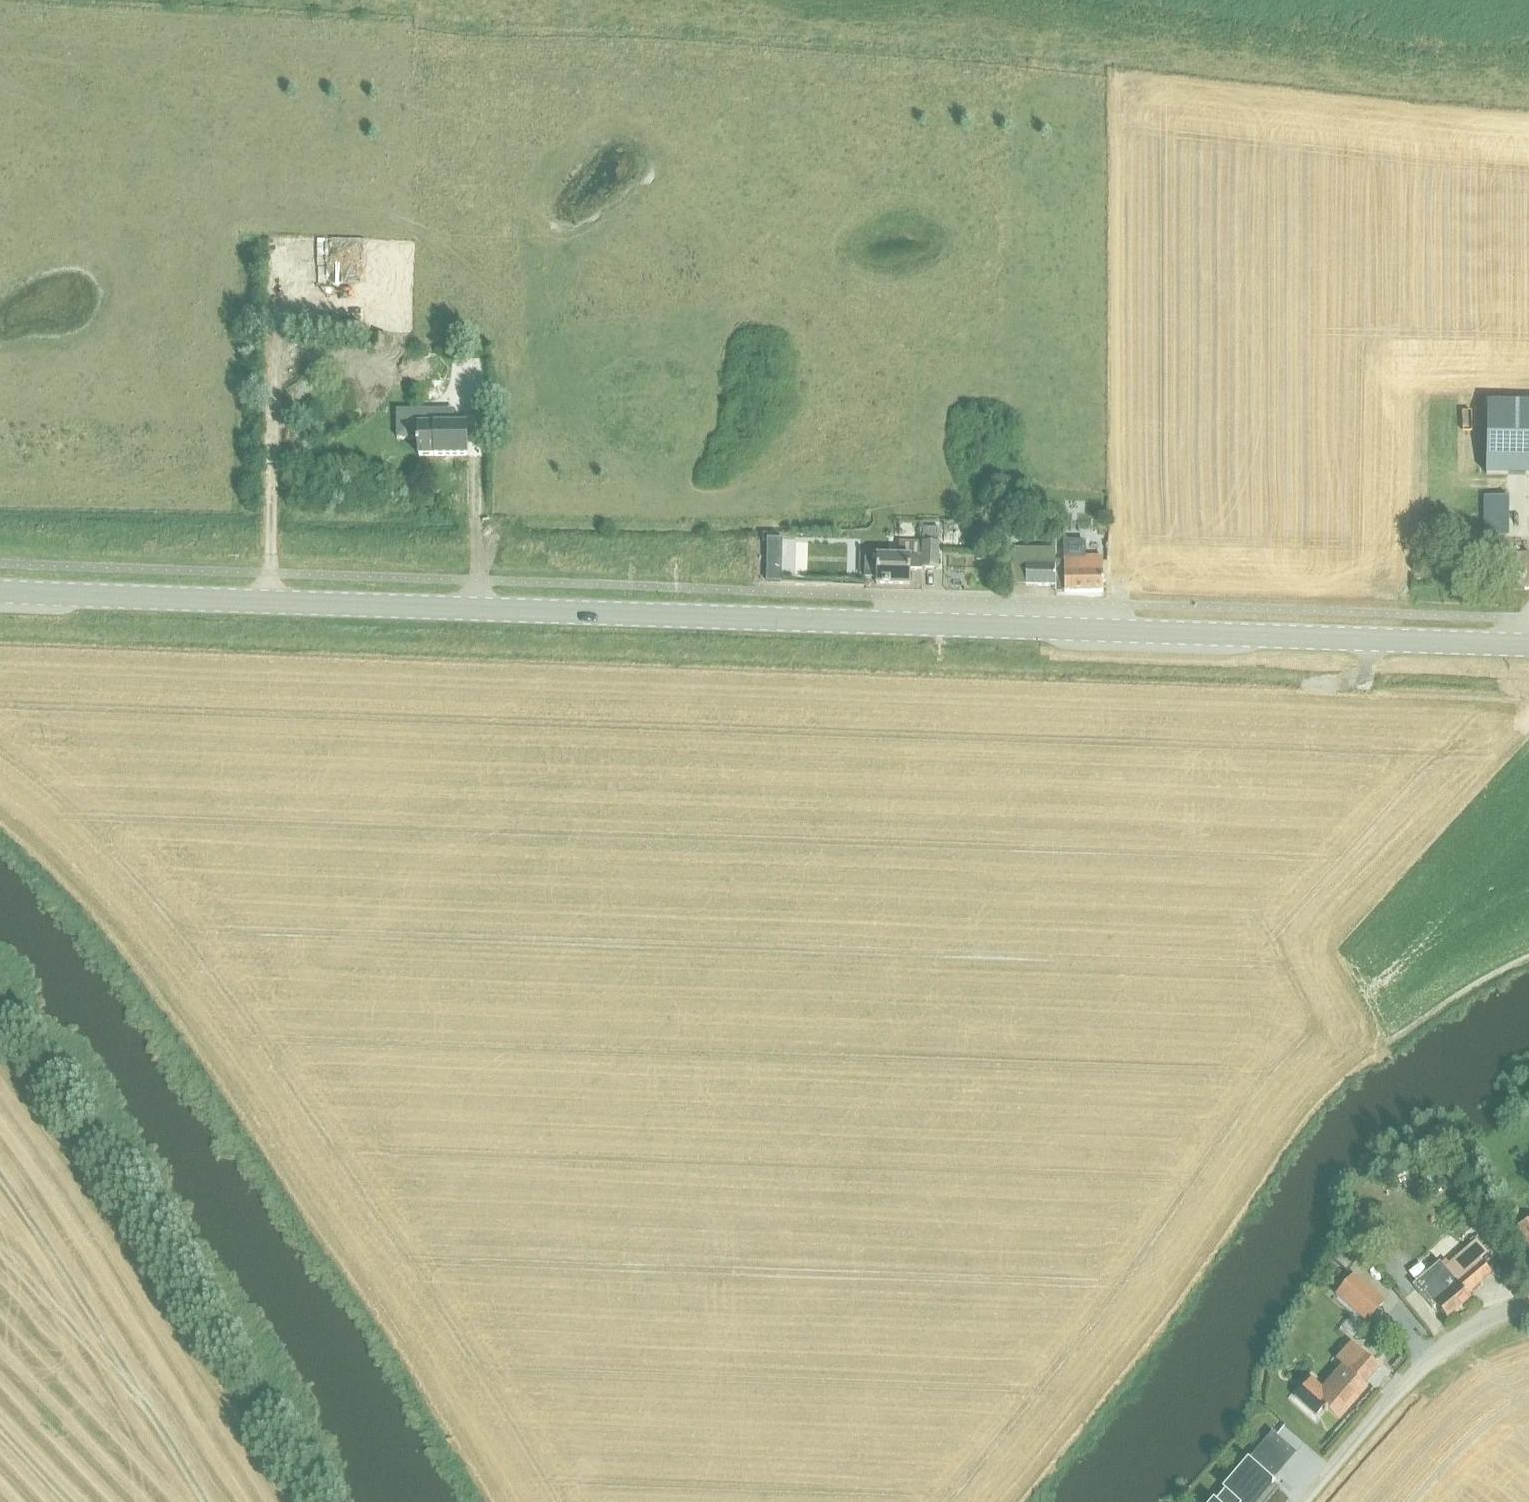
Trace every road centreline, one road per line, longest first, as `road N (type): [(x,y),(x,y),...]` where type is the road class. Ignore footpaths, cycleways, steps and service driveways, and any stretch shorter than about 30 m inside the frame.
road 1 (secondary): [(1528,647),(0,592)]
road 2 (unclassified): [(1302,1501),(1410,1377),(1488,1321),(1528,1306)]

